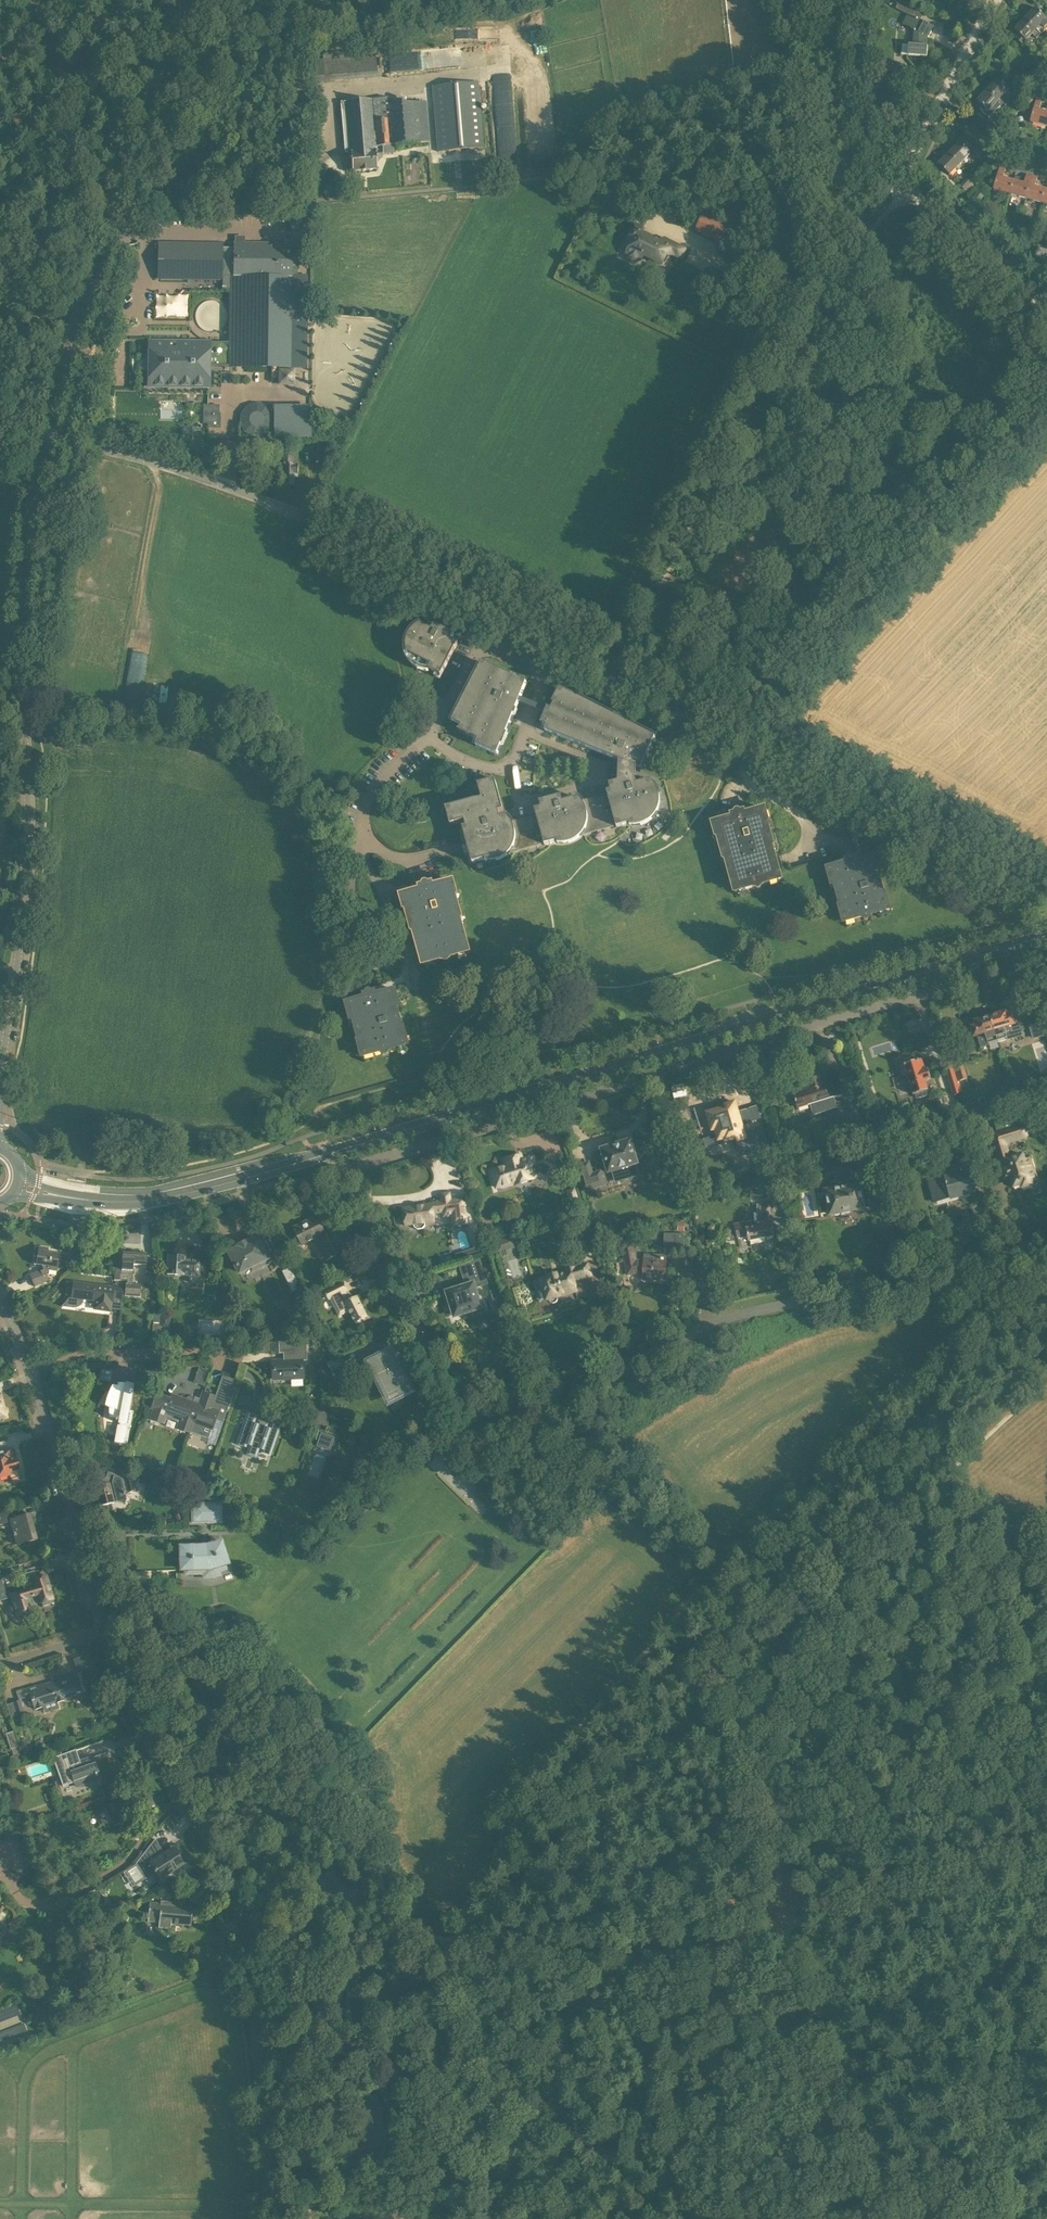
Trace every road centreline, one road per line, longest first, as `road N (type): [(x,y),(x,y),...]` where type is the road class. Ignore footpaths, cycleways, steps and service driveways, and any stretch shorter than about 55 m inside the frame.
road 1 (unclassified): [(1046,1247),(741,1314),(556,1403),(494,1414),(474,1408),(435,1371),(336,1171),(1046,955)]
road 2 (primary): [(17,1185),(88,1199),(176,1194),(1046,935)]
road 3 (track): [(792,31),(824,264),(618,674)]
road 4 (unclassified): [(0,1072),(26,887),(20,619),(44,432)]
road 5 (tertiary): [(264,2218),(243,1913),(225,1860),(165,1781),(102,1633)]
road 6 (unclassified): [(528,628),(298,512),(44,432)]
road 7 (track): [(1046,401),(735,735)]
road 8 (residential): [(1046,308),(927,211),(907,180),(994,0)]
road 9 (tertiary): [(102,1633),(0,1299)]
road 10 (track): [(824,264),(870,586)]
road 11 (unclassified): [(751,742),(528,628)]
road 12 (unclassified): [(61,0),(67,198),(108,226)]
road 13 (unclassified): [(108,226),(192,0)]
road 14 (track): [(306,2218),(304,2089),(290,2034),(269,2019),(254,2020)]
road 15 (unclassified): [(44,432),(108,226)]
road 16 (unclassified): [(1046,894),(865,801)]
road 17 (unclassified): [(513,769),(541,684),(489,648)]
road 18 (unclassified): [(751,742),(749,778),(811,826),(817,850)]
road 19 (unclassified): [(363,841),(350,890),(357,926),(380,966)]
road 20 (unclassified): [(429,737),(368,796),(360,813),(363,841)]
road 21 (unclassified): [(865,801),(751,742)]

